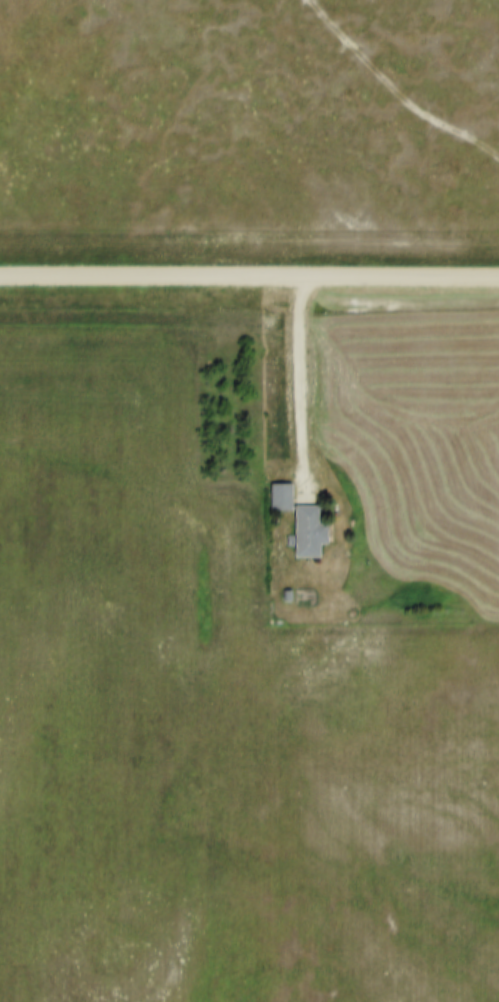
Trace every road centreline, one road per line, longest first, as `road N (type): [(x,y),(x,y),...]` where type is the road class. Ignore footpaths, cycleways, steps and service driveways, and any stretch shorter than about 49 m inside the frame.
road 1 (residential): [(0,277),(498,279)]
road 2 (track): [(307,0),(408,106),(498,160)]

